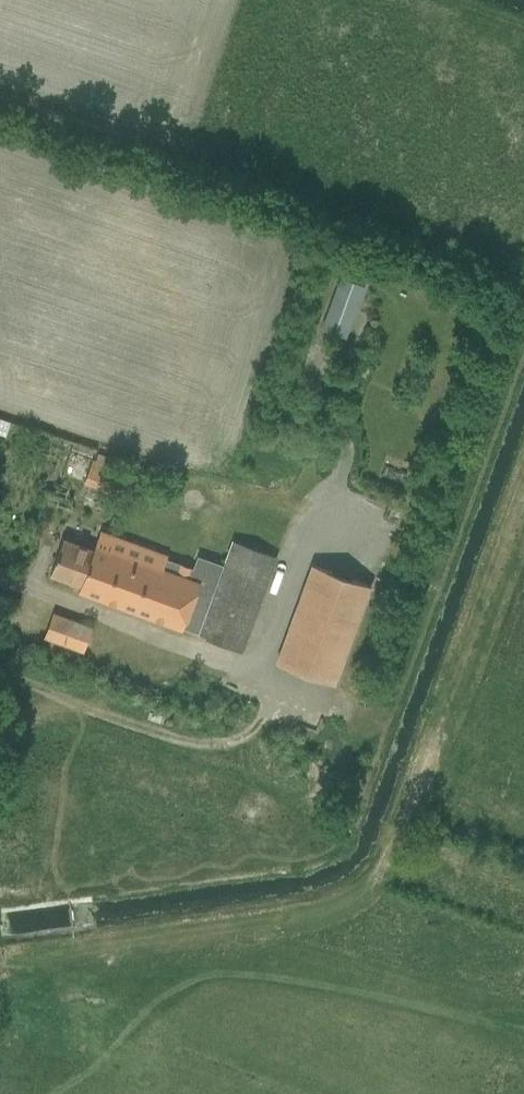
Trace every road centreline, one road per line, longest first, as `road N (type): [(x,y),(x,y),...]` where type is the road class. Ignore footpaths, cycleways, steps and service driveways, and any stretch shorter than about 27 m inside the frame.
road 1 (track): [(0,973),(282,952),(523,1023)]

